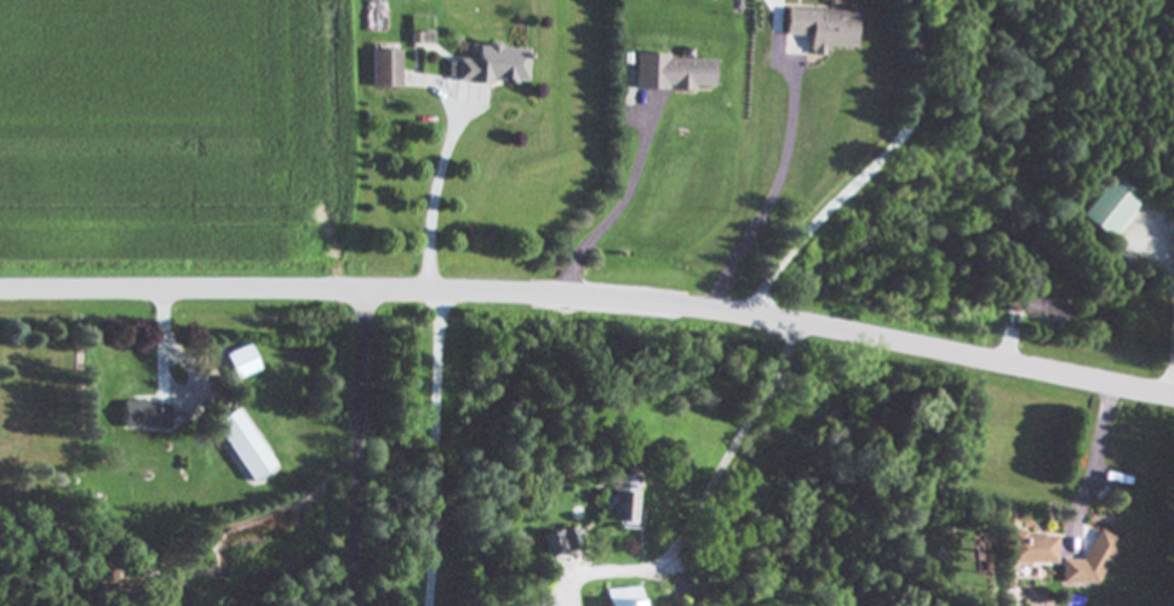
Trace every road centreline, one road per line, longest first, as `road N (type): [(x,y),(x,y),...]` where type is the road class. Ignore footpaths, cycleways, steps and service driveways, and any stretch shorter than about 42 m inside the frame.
road 1 (tertiary): [(0,286),(431,286),(643,299),(1173,394)]

